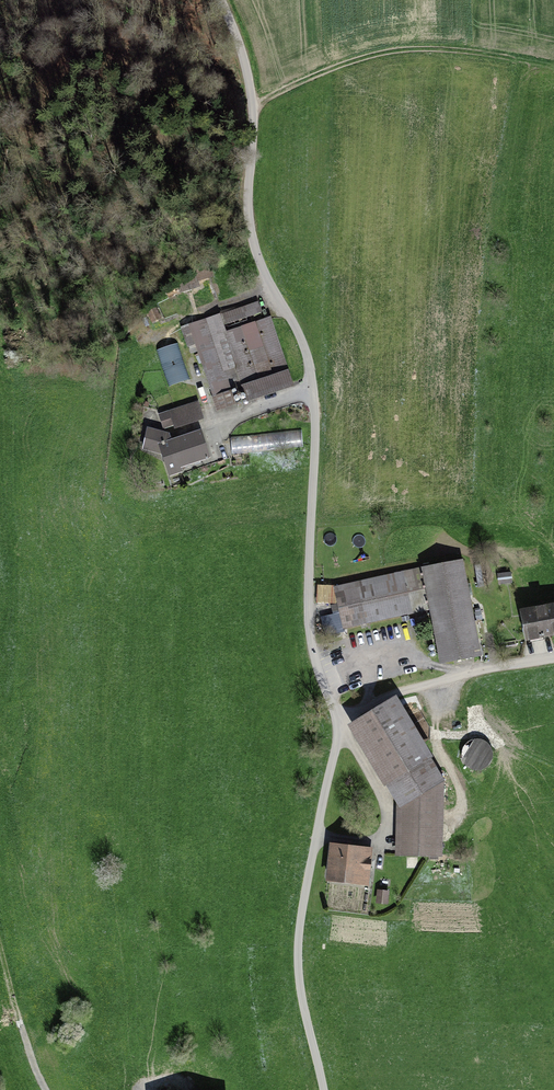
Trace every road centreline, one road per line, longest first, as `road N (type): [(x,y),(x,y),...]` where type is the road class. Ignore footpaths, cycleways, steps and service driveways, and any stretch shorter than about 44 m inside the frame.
road 1 (unclassified): [(221,0),(247,68),(253,244),(296,329),(313,388),(309,618),(338,723)]
road 2 (unclassified): [(338,723),(298,940),(303,1005),(324,1089)]
road 3 (unclassified): [(553,659),(383,698),(338,723)]

